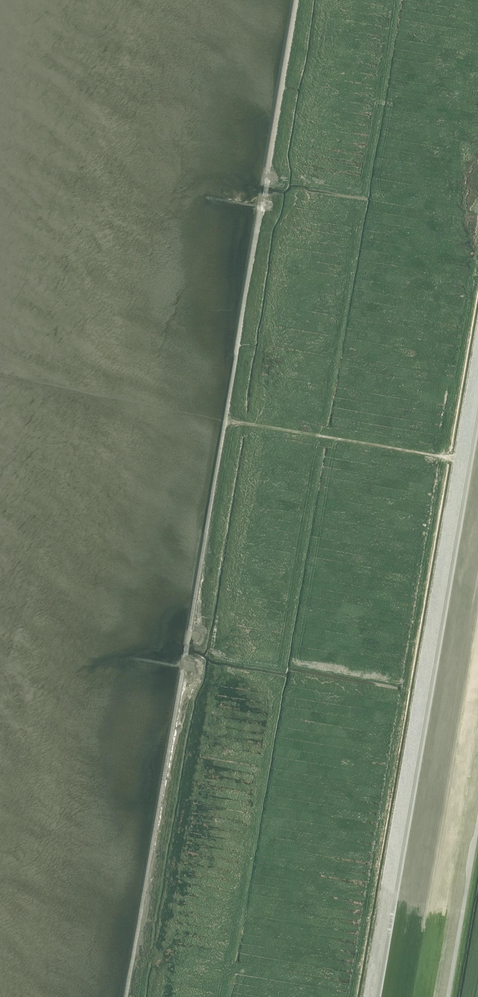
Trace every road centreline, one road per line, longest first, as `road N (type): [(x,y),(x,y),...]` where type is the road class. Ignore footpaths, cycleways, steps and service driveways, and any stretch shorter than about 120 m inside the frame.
road 1 (track): [(477,453),(376,996)]
road 2 (track): [(225,420),(476,463)]
road 3 (track): [(448,996),(477,829)]

